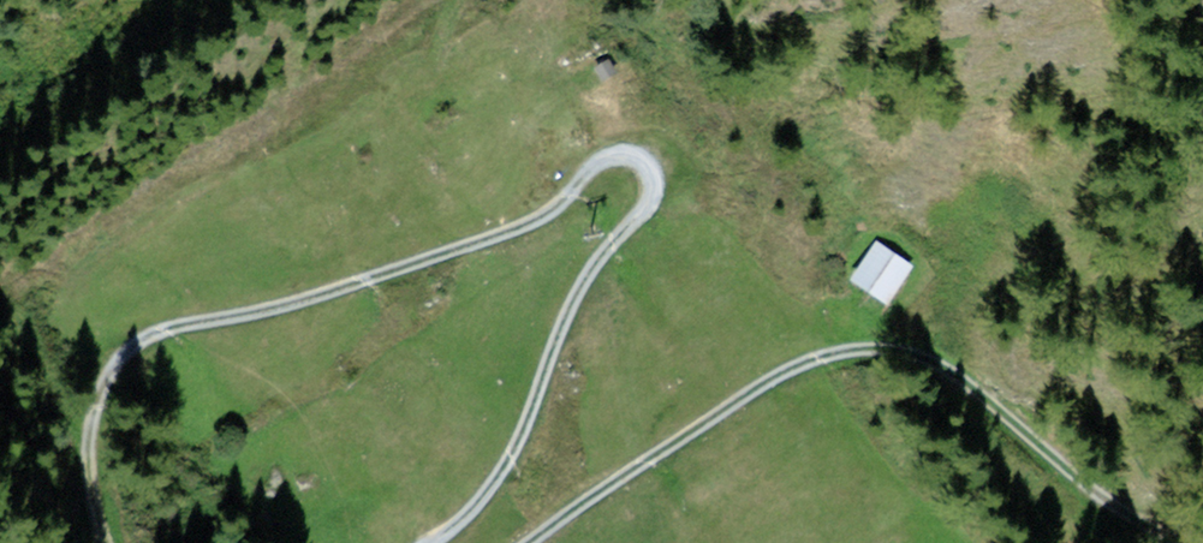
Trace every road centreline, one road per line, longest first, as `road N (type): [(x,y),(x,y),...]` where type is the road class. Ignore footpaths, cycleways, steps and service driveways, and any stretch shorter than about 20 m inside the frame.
road 1 (track): [(436,542),(517,462),(582,289),(665,185),(661,155),(633,140),(516,217),(254,313),(149,332),(91,390),(89,421)]
road 2 (track): [(1175,542),(1129,520),(936,347),(879,340),(778,376),(519,542)]
road 3 (track): [(89,421),(89,484),(104,542)]

